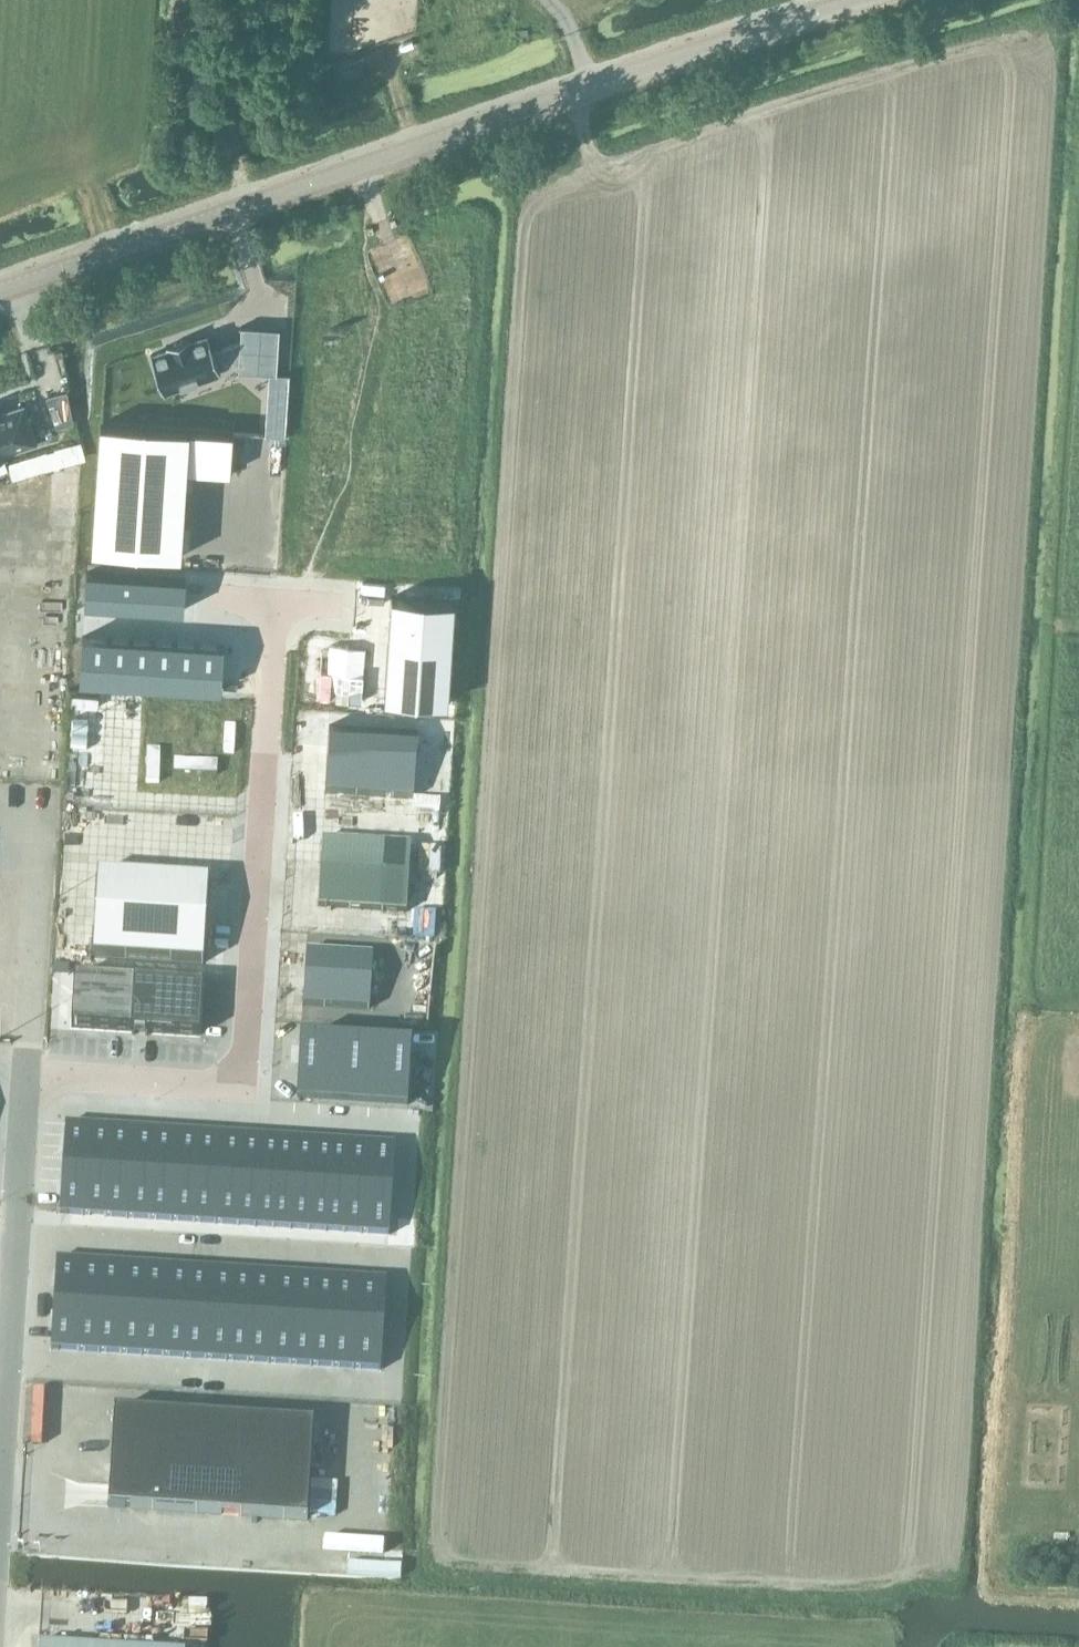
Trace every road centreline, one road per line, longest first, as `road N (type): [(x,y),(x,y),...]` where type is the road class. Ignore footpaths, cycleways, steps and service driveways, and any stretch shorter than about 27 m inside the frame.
road 1 (unclassified): [(0,1495),(29,1070),(242,1082),(269,594)]
road 2 (unclassified): [(0,292),(868,0)]
road 3 (track): [(250,0),(237,121),(254,204)]
road 4 (track): [(570,95),(611,215)]

